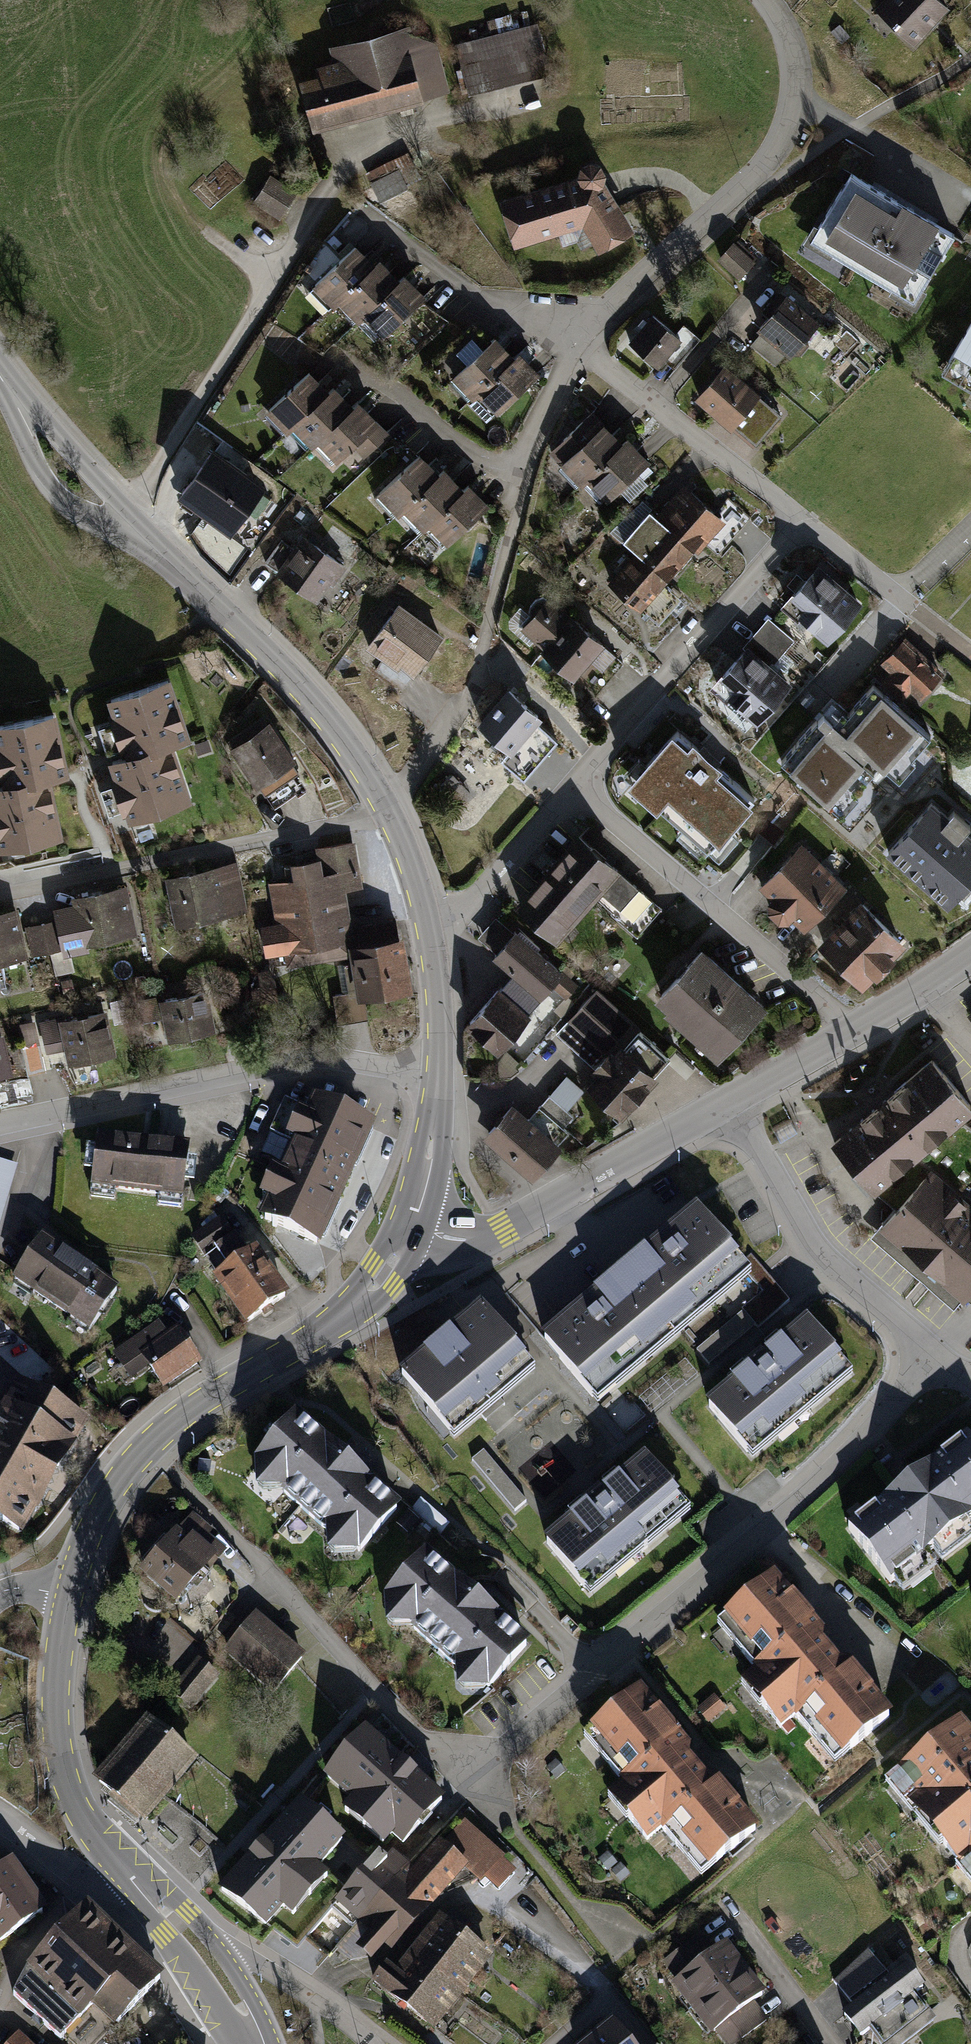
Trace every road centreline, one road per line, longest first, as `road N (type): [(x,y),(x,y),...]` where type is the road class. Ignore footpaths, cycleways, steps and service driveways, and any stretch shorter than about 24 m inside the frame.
road 1 (residential): [(729,1101),(823,1254),(937,1356),(859,1444),(465,1784),(271,1574)]
road 2 (tertiary): [(0,376),(63,471),(285,669),(386,806)]
road 3 (residential): [(431,944),(575,791),(803,522)]
road 4 (tertiary): [(413,1229),(385,1275),(342,1316),(176,1422),(137,1457),(94,1523),(69,1596)]
road 5 (residential): [(437,1075),(316,1057),(0,1124)]
road 6 (residential): [(767,0),(794,65),(792,105),(773,155),(576,340)]
road 7 (residential): [(386,806),(351,822),(0,892)]
road 8 (residential): [(413,1229),(459,1240),(494,1234),(729,1101)]
road 9 (tertiary): [(69,1596),(55,1700),(62,1767),(95,1834),(143,1888)]
road 10 (residential): [(576,340),(803,522)]
road 11 (residential): [(729,1101),(970,954)]
road 12 (residential): [(803,522),(970,654)]
road 13 (tertiary): [(143,1888),(237,2003),(257,2043)]
road 14 (residential): [(143,1888),(88,1880),(0,1816)]
road 15 (tertiary): [(437,1075),(431,1167),(413,1229)]
road 16 (tertiary): [(386,806),(431,944)]
road 17 (residential): [(576,340),(510,462)]
road 18 (tertiary): [(431,944),(437,1075)]

